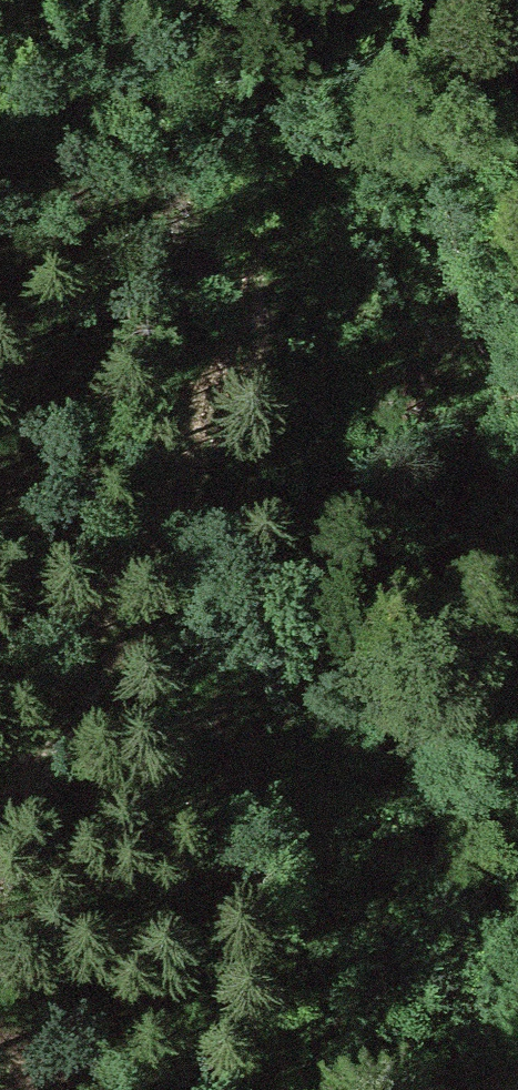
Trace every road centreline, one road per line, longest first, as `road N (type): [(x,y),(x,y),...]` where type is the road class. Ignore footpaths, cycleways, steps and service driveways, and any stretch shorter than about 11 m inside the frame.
road 1 (track): [(0,825),(60,722),(211,404),(249,312),(252,250),(268,216),(433,0)]
road 2 (track): [(332,1089),(320,153)]

